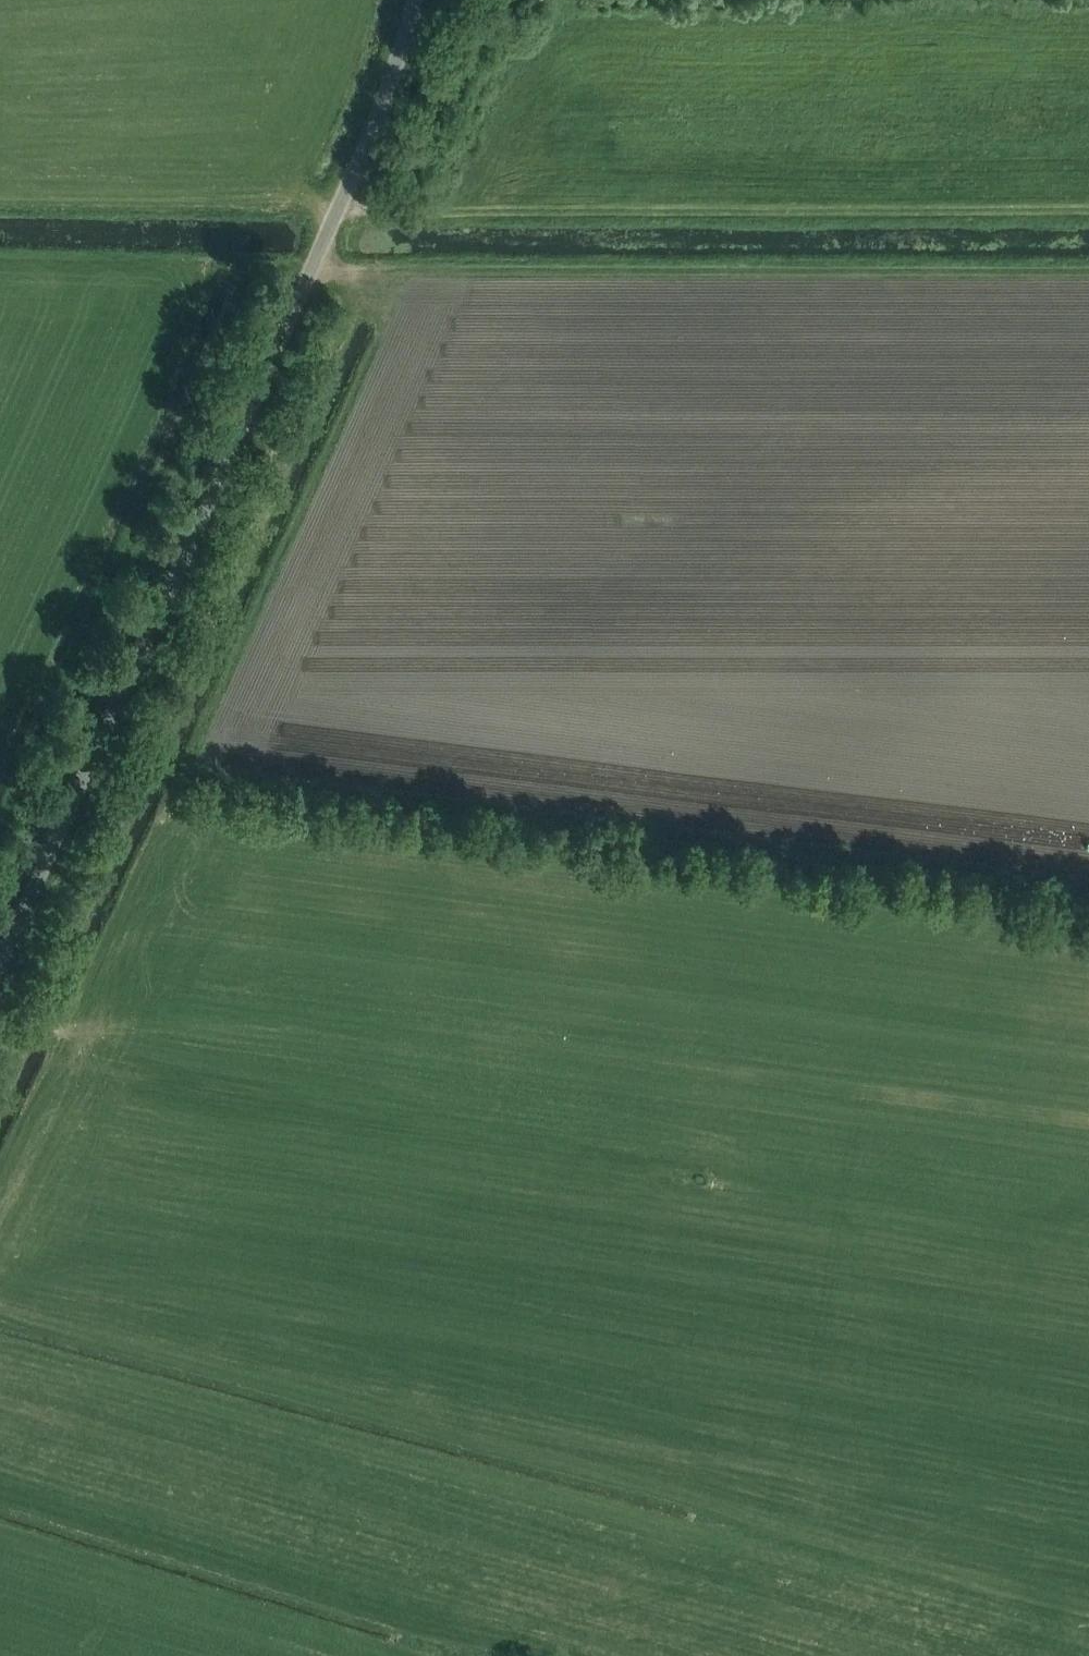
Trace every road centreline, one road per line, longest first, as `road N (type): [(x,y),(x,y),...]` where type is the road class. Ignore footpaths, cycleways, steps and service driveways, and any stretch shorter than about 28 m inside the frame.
road 1 (unclassified): [(0,961),(336,214),(414,0)]

